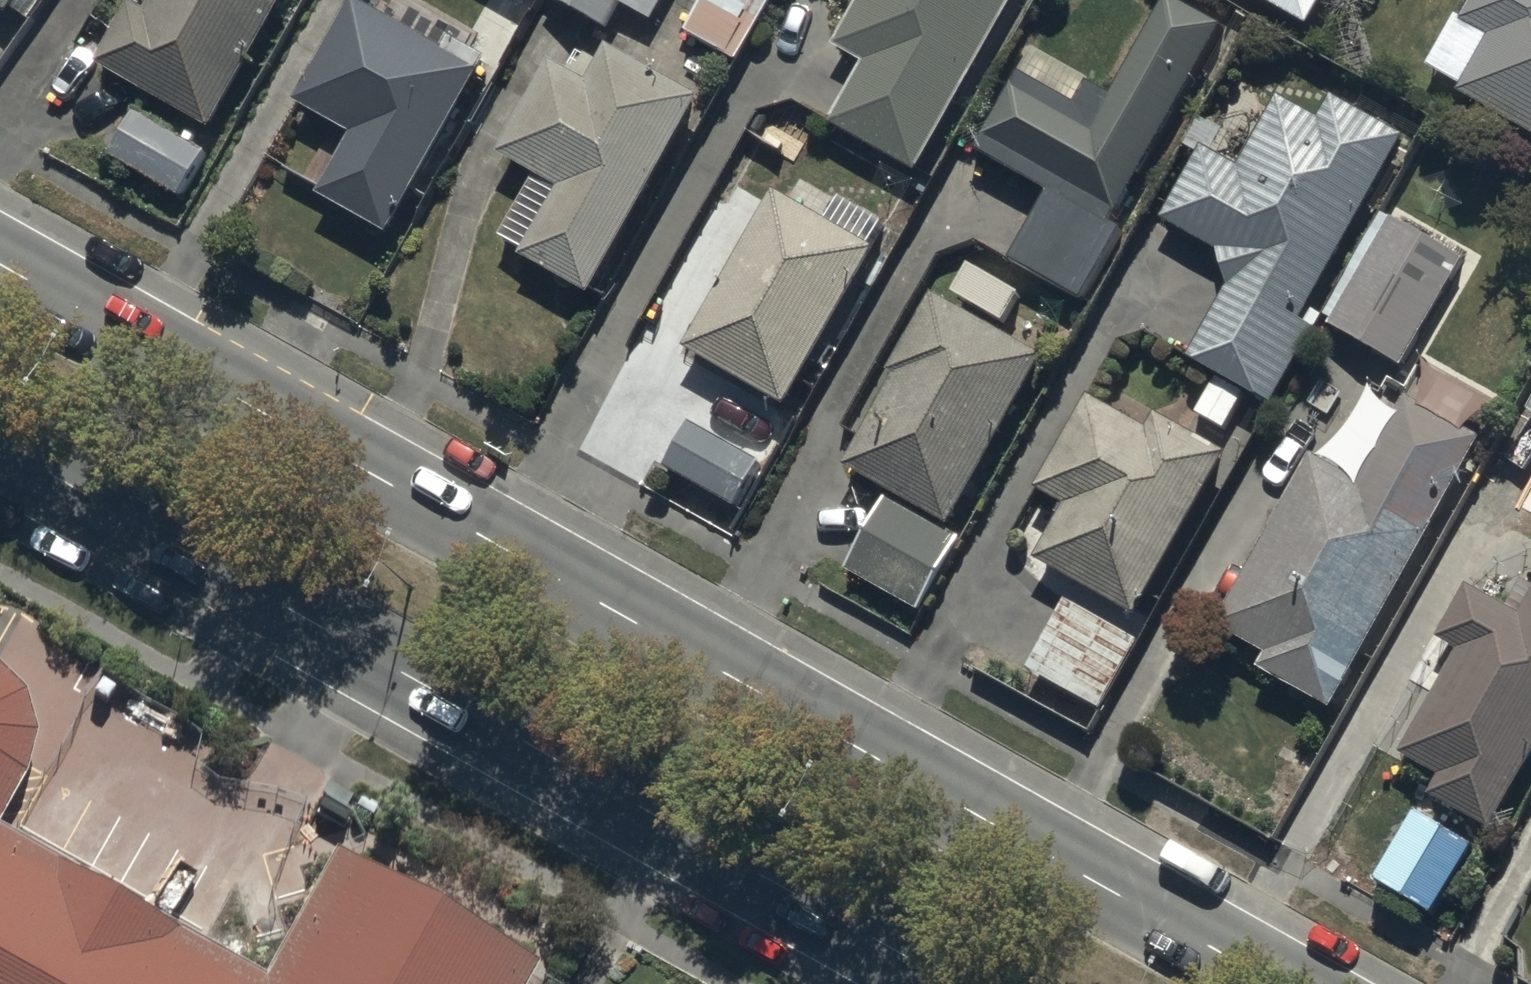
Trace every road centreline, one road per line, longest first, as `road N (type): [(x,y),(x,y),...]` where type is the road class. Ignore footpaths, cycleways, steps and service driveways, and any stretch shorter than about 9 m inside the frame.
road 1 (secondary): [(0,268),(1277,983)]
road 2 (secondary): [(953,983),(0,447)]

